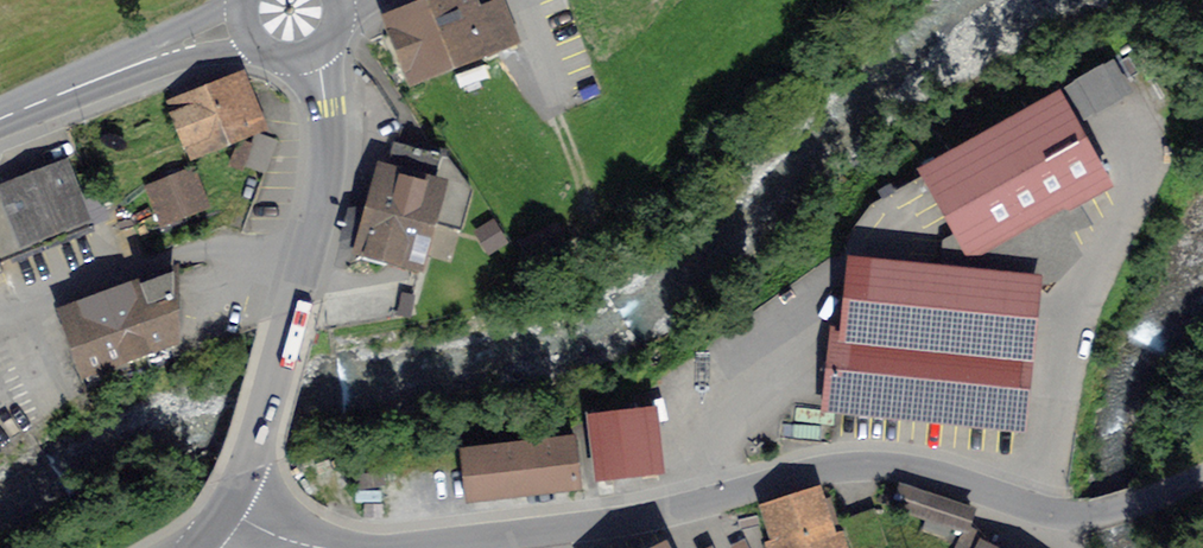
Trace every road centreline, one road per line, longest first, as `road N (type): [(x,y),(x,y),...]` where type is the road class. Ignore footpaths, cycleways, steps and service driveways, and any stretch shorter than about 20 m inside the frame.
road 1 (tertiary): [(1202,478),(1072,515),(896,471),(812,478),(625,526),(427,547)]
road 2 (residential): [(307,258),(216,251),(0,317)]
road 3 (tertiary): [(307,258),(228,518)]
road 4 (secondary): [(0,118),(240,23)]
road 5 (tertiary): [(314,58),(326,114),(327,184),(307,258)]

